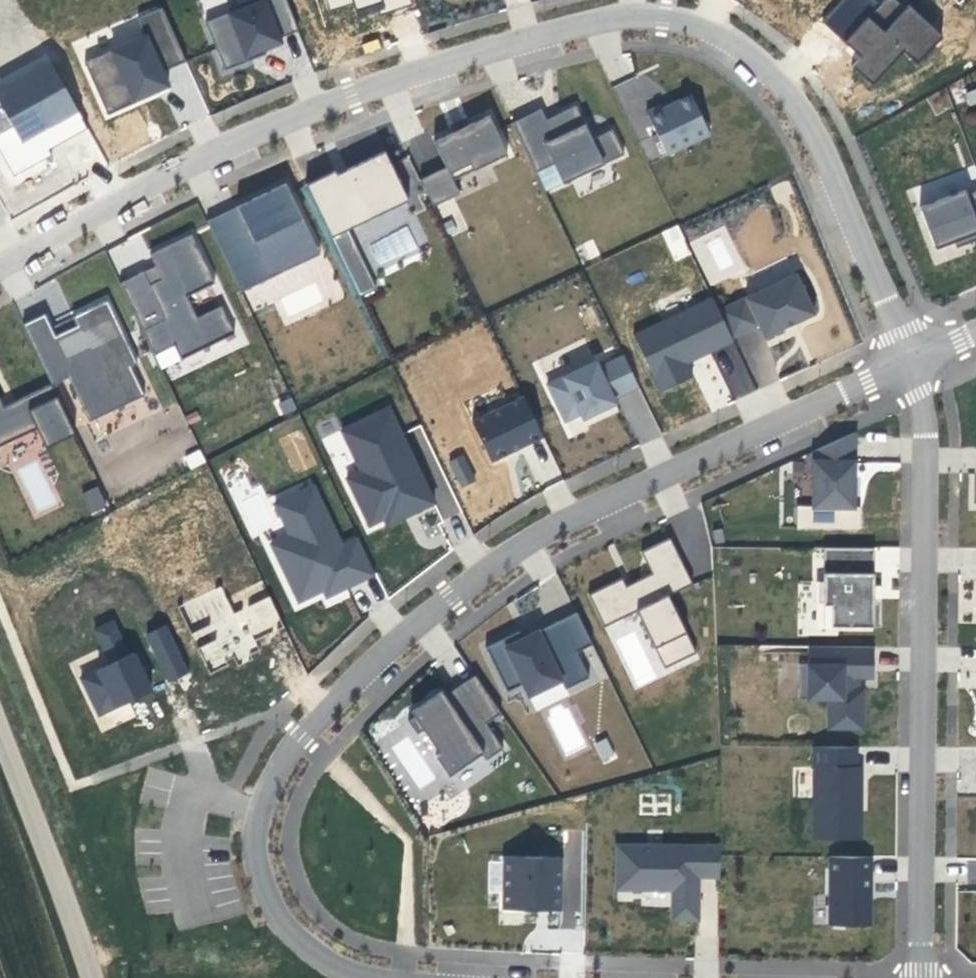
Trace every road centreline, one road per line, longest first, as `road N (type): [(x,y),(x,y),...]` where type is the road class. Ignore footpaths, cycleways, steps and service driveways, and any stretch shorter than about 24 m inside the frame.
road 1 (residential): [(0,264),(213,148),(352,96),(504,41),(622,17),(683,17),(734,37),(783,82),(829,161),(914,366)]
road 2 (residential): [(321,957),(287,934),(262,880),(259,804),(303,731),(407,628),(522,544),(619,493),(914,366)]
road 3 (residential): [(917,977),(924,393),(914,366)]
road 4 (unclassified): [(90,977),(0,744)]
road 5 (track): [(86,967),(321,957)]

